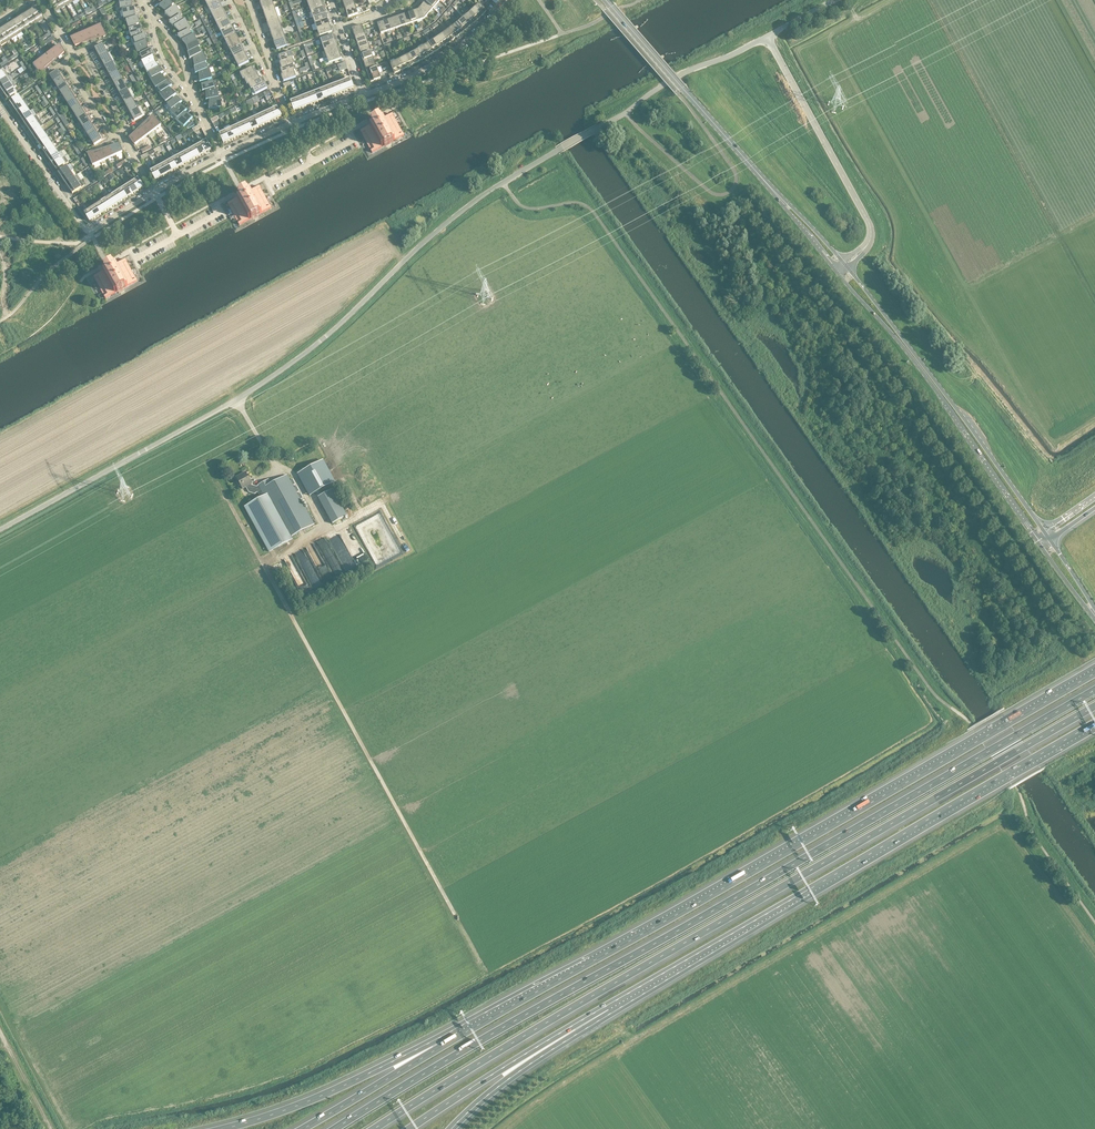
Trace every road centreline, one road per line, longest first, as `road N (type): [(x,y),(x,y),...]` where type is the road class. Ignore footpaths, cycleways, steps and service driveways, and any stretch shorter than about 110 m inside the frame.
road 1 (tertiary): [(0,529),(292,364),(423,244),(518,173),(624,114),(681,72),(767,36)]
road 2 (motorway): [(1094,690),(335,1128)]
road 3 (motorway): [(374,1128),(1094,706)]
road 4 (motorway): [(1094,673),(447,1043)]
road 5 (motorway): [(606,1006),(1094,723)]
road 6 (secondary): [(837,271),(922,372),(1040,542)]
road 7 (secondary): [(1045,533),(847,267)]
road 8 (secondary): [(779,198),(605,0)]
road 9 (motorway): [(447,1043),(221,1128)]
road 10 (tertiary): [(864,248),(869,221),(767,36)]
road 11 (motorway): [(409,1128),(606,1006)]
road 12 (motorway): [(451,1128),(606,1006)]
road 13 (residential): [(363,94),(449,54),(509,0)]
road 14 (motorway): [(447,1043),(302,1128)]
road 15 (residential): [(91,231),(0,108)]

